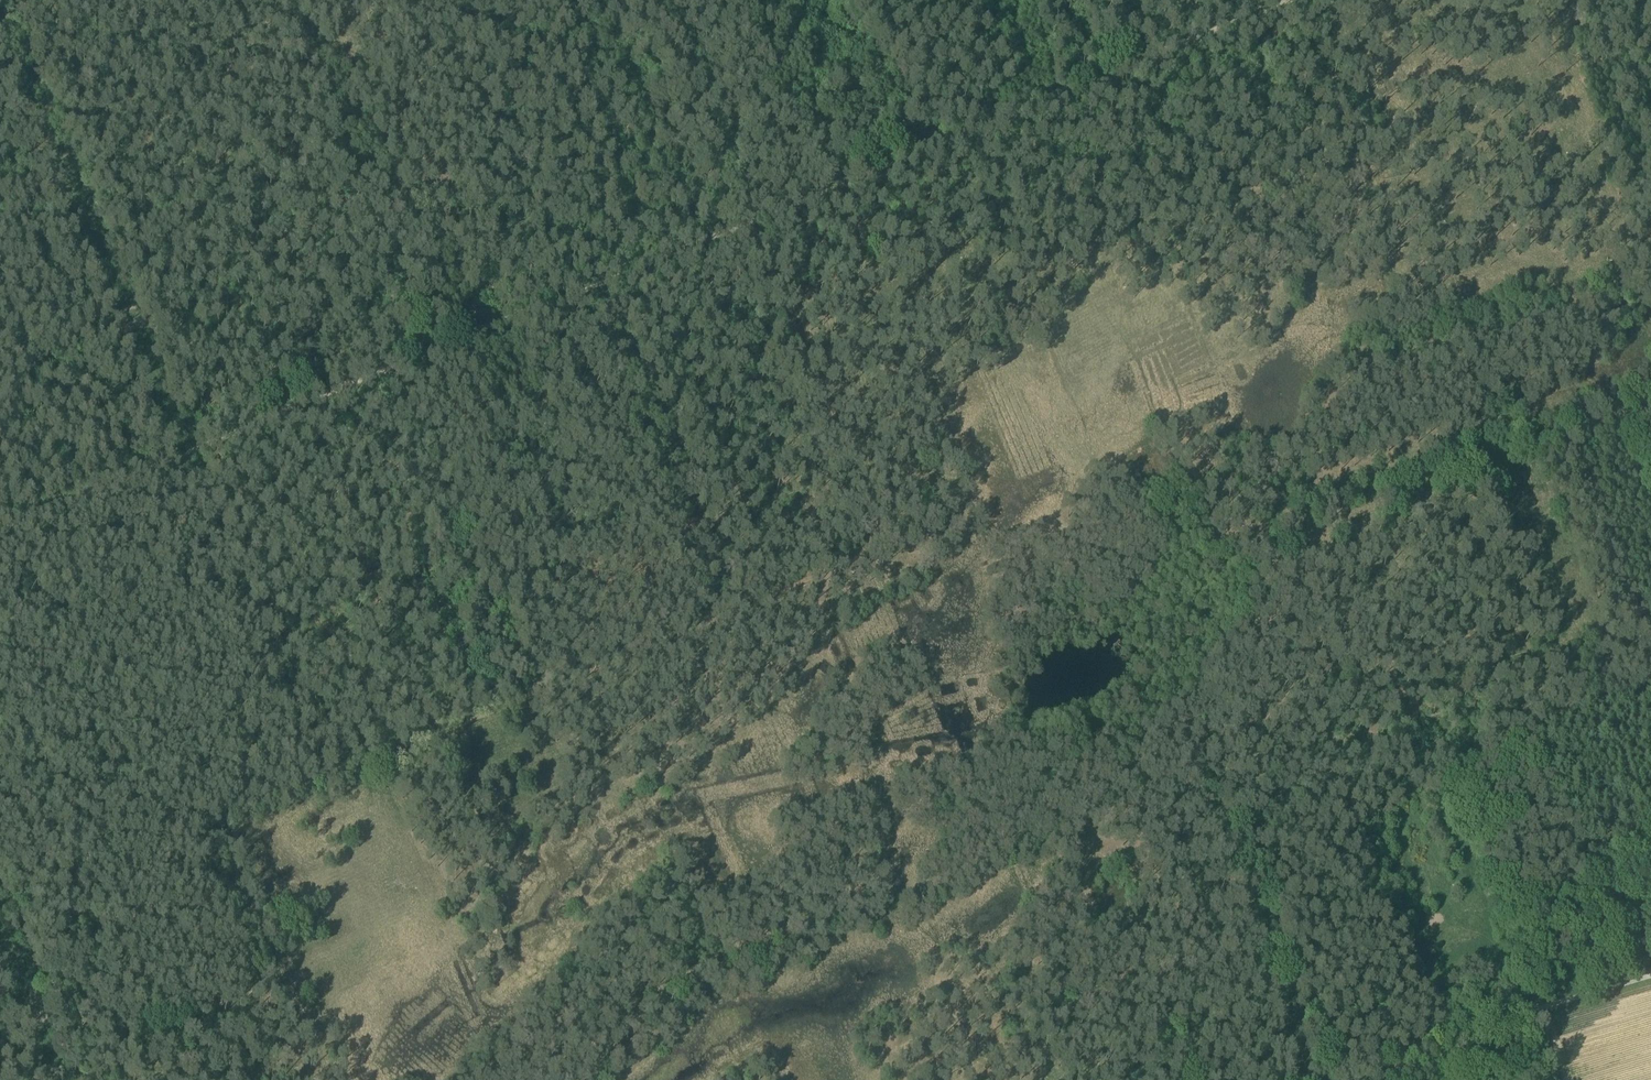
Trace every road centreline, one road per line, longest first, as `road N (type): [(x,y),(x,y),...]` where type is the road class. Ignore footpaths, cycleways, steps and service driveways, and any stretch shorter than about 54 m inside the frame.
road 1 (track): [(34,1079),(278,979),(223,820),(885,545),(752,221)]
road 2 (track): [(0,531),(752,221)]
road 3 (track): [(752,221),(1285,0)]
road 4 (track): [(1378,1079),(1403,1047),(1650,973)]

